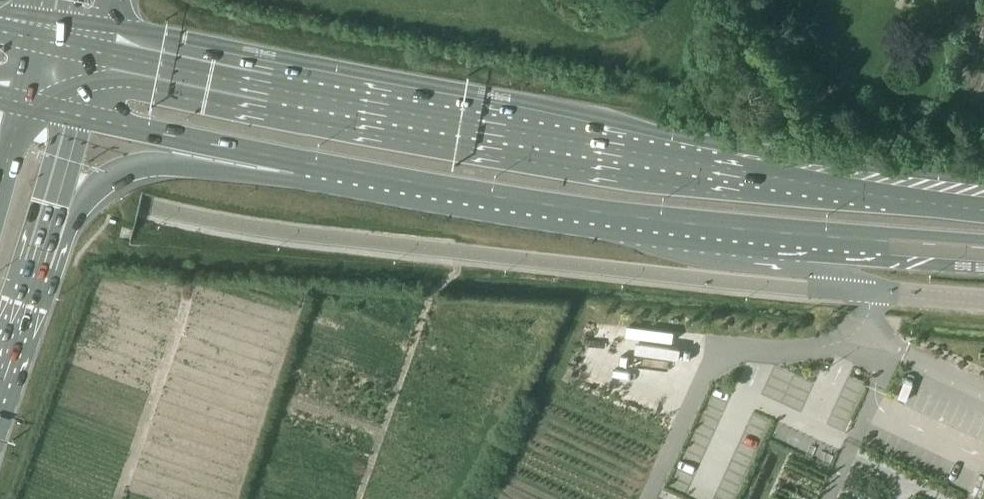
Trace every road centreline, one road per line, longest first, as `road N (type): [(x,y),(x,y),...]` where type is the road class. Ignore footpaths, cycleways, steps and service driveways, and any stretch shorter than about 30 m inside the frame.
road 1 (primary): [(983,209),(393,111),(98,53)]
road 2 (primary): [(331,169),(546,206),(806,236)]
road 3 (primary): [(38,263),(93,189),(135,167),(175,164),(288,181),(331,169)]
road 4 (primary): [(79,116),(331,169)]
road 5 (primary): [(806,236),(983,248)]
road 6 (primary): [(38,263),(79,116)]
road 7 (primary): [(0,378),(38,263)]

